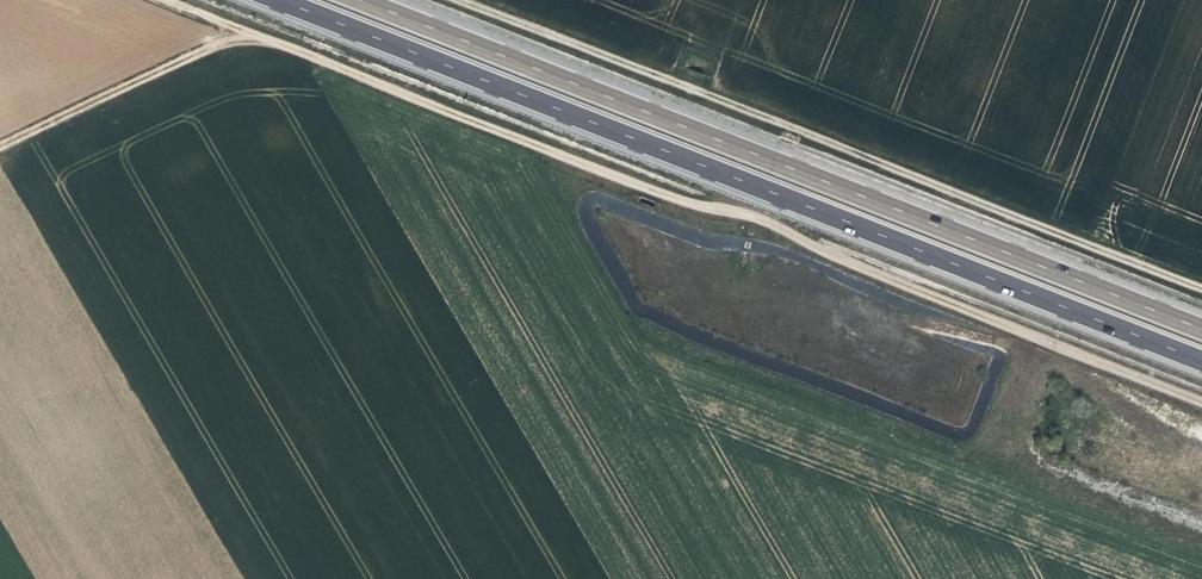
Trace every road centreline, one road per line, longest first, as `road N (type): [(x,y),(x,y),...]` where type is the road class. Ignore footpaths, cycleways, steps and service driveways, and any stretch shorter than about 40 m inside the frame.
road 1 (track): [(1201,398),(836,254),(759,213),(696,202),(167,0)]
road 2 (primary): [(278,0),(1201,360)]
road 3 (primary): [(1201,329),(364,0)]
road 4 (track): [(470,0),(1201,284)]
road 5 (track): [(243,30),(0,147)]

